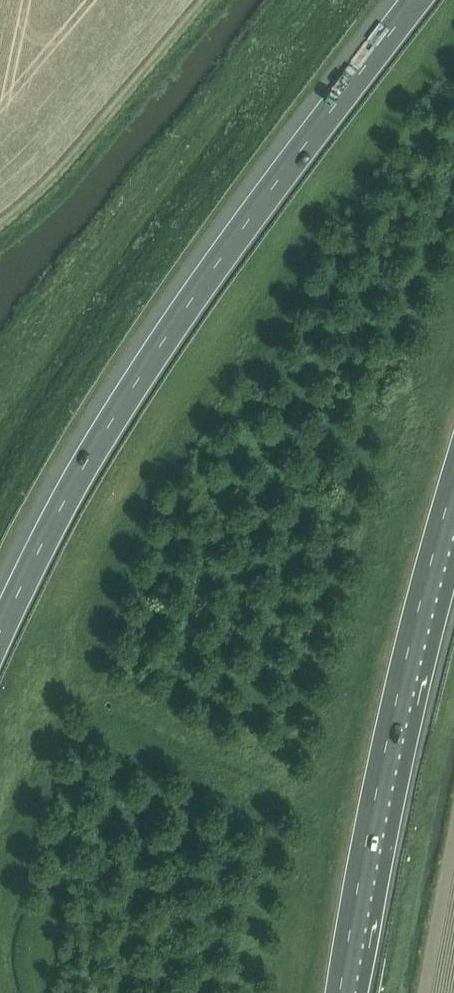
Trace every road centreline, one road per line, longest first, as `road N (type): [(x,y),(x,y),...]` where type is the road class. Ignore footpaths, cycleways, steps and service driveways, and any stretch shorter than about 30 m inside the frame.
road 1 (motorway): [(417,0),(164,342),(84,470),(0,635)]
road 2 (motorway): [(341,992),(396,706),(453,486)]
road 3 (track): [(0,224),(61,170),(205,0)]

